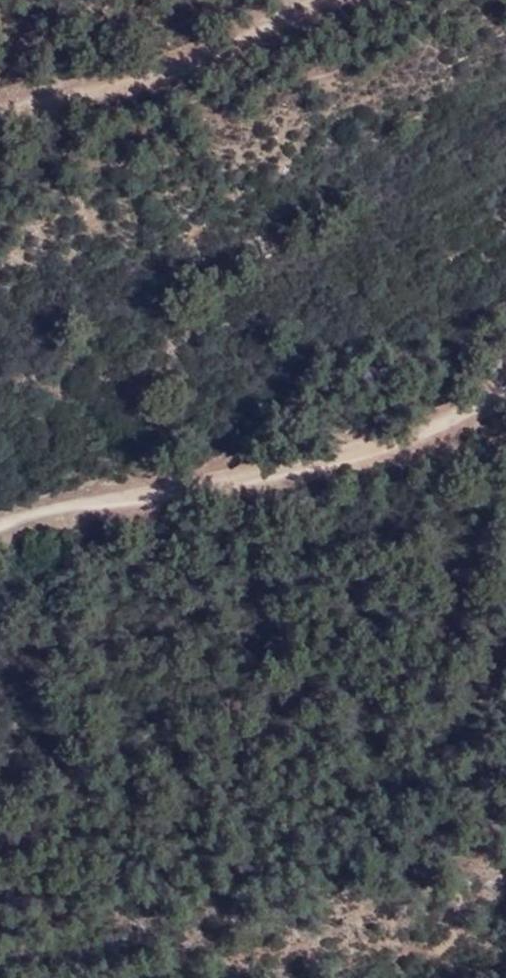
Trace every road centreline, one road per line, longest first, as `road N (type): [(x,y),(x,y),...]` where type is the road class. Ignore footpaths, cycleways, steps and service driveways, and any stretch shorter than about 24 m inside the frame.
road 1 (track): [(0,529),(394,449),(505,389)]
road 2 (track): [(320,0),(250,40),(133,82),(0,105)]

